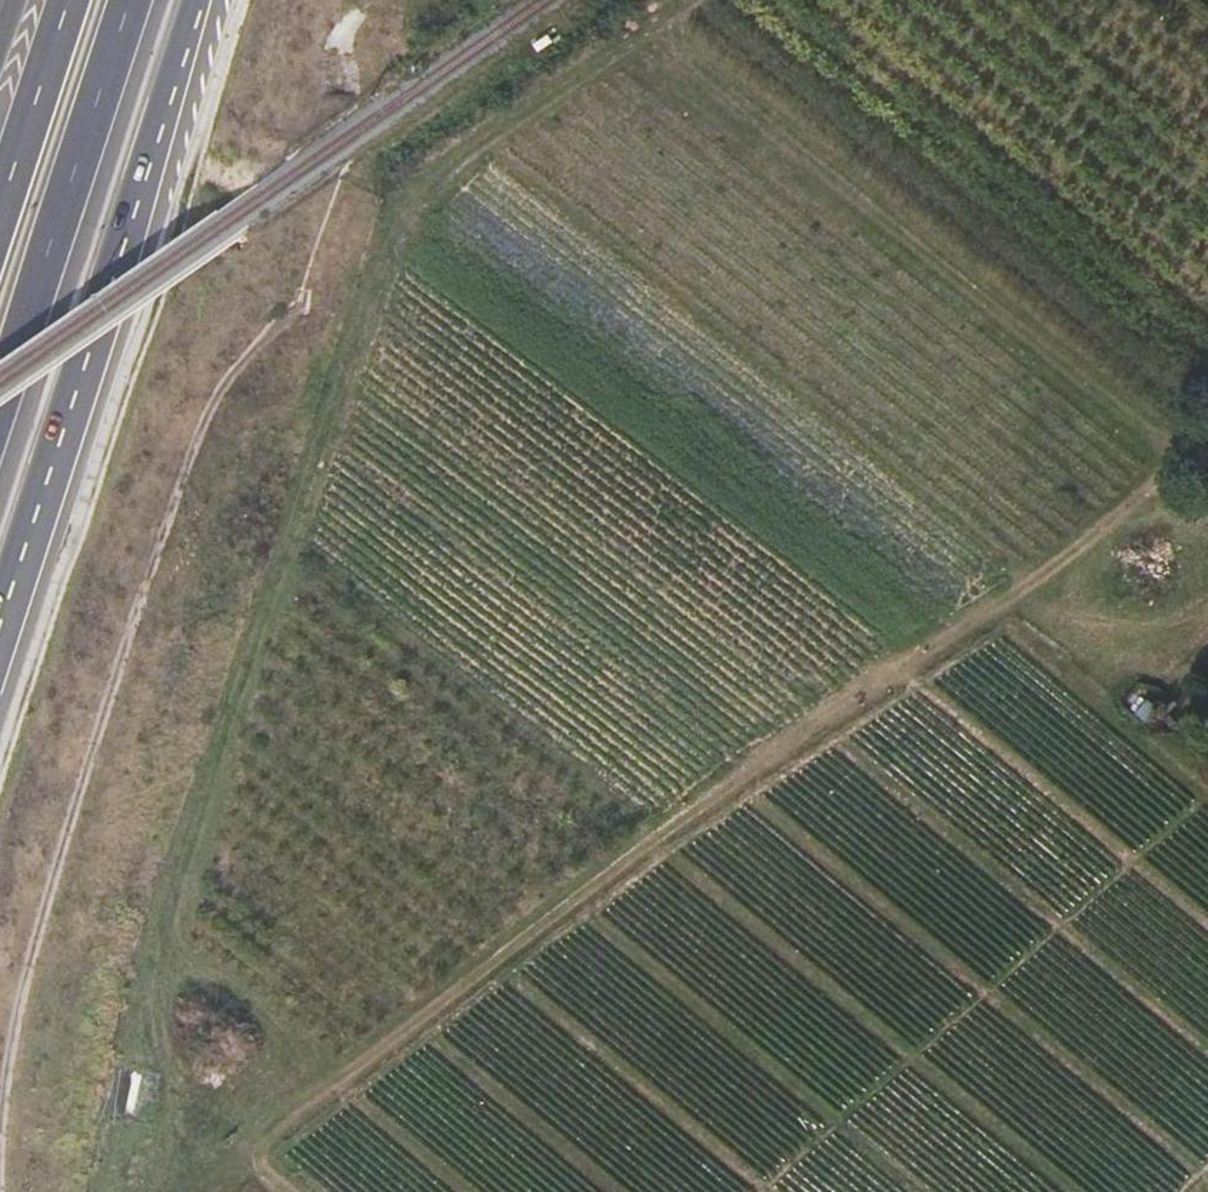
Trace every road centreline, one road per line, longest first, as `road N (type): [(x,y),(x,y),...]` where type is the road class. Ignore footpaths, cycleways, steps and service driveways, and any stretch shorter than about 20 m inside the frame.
road 1 (motorway): [(0,622),(197,0)]
road 2 (motorway): [(0,385),(127,0)]
road 3 (motorway): [(65,0),(0,198)]

